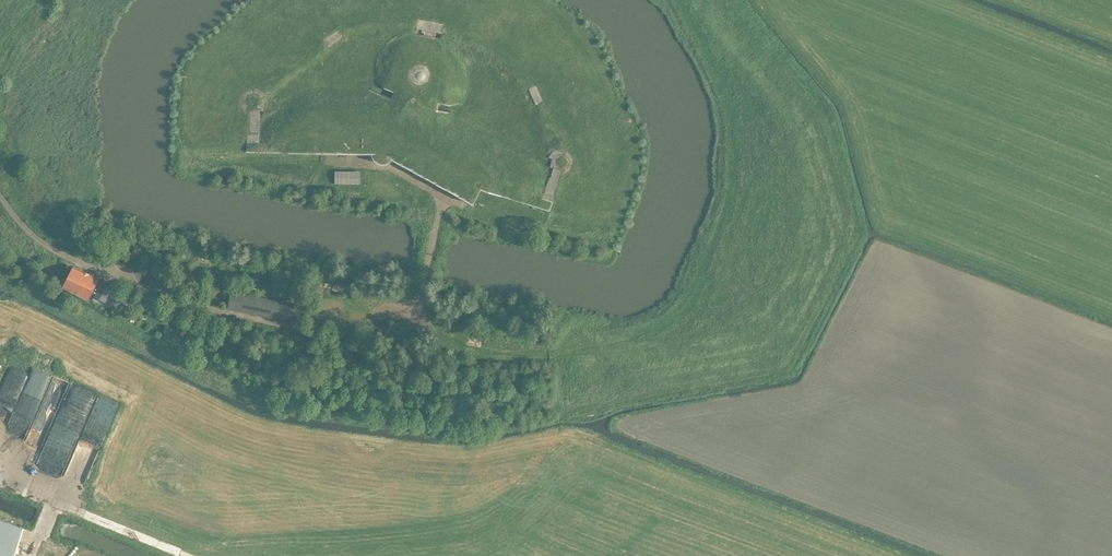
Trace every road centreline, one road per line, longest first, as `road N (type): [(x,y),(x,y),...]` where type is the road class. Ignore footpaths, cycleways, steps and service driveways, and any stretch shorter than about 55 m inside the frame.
road 1 (track): [(55,501),(190,555)]
road 2 (track): [(0,433),(17,466),(55,501),(35,542)]

